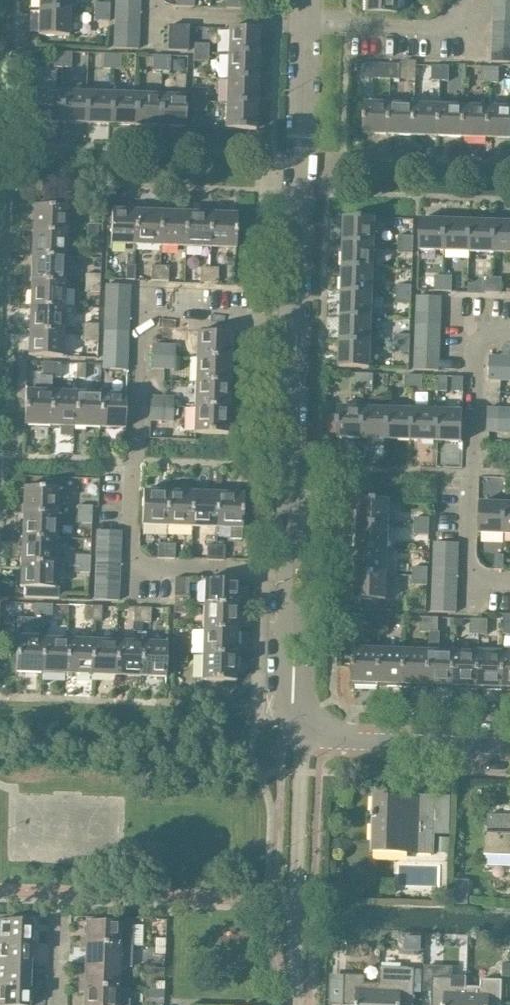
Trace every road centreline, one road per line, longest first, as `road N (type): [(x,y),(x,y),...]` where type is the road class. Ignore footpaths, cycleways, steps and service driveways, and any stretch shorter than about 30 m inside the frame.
road 1 (residential): [(294,319),(142,313),(137,458),(137,570),(291,574)]
road 2 (residential): [(509,335),(474,335),(465,581),(509,583)]
road 3 (residential): [(294,319),(304,22)]
road 4 (residential): [(296,1004),(303,721)]
road 5 (residential): [(291,574),(294,319)]
road 6 (residential): [(303,721),(321,735),(359,740),(509,745)]
road 7 (residential): [(304,22),(458,26),(459,0)]
road 8 (residential): [(150,0),(150,16),(304,22)]
road 9 (residential): [(303,721),(292,707),(291,574)]

